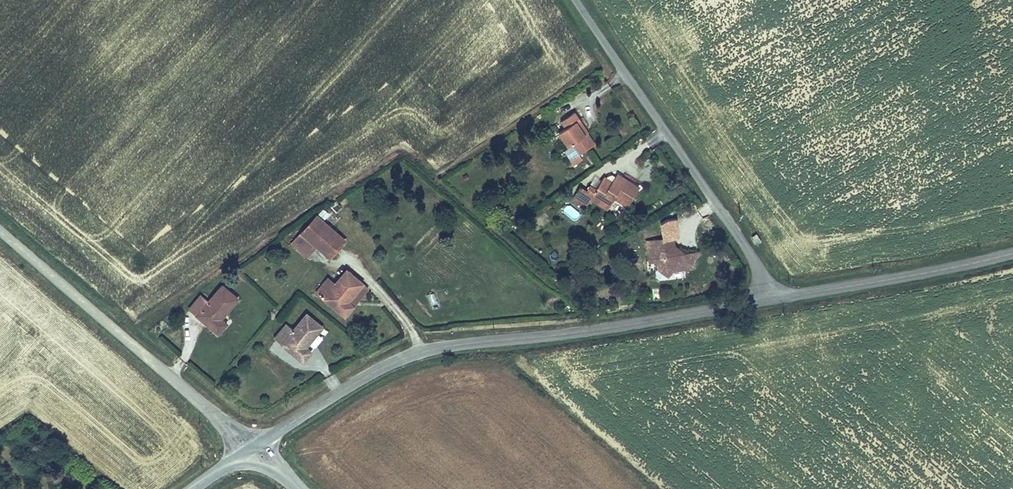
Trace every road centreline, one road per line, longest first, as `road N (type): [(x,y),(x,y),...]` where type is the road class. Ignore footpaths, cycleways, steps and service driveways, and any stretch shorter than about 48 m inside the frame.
road 1 (unclassified): [(774,300),(430,351),(357,382),(250,449)]
road 2 (unclassified): [(574,0),(774,300)]
road 3 (tertiary): [(250,449),(0,232)]
road 4 (unclassified): [(1012,255),(774,300)]

